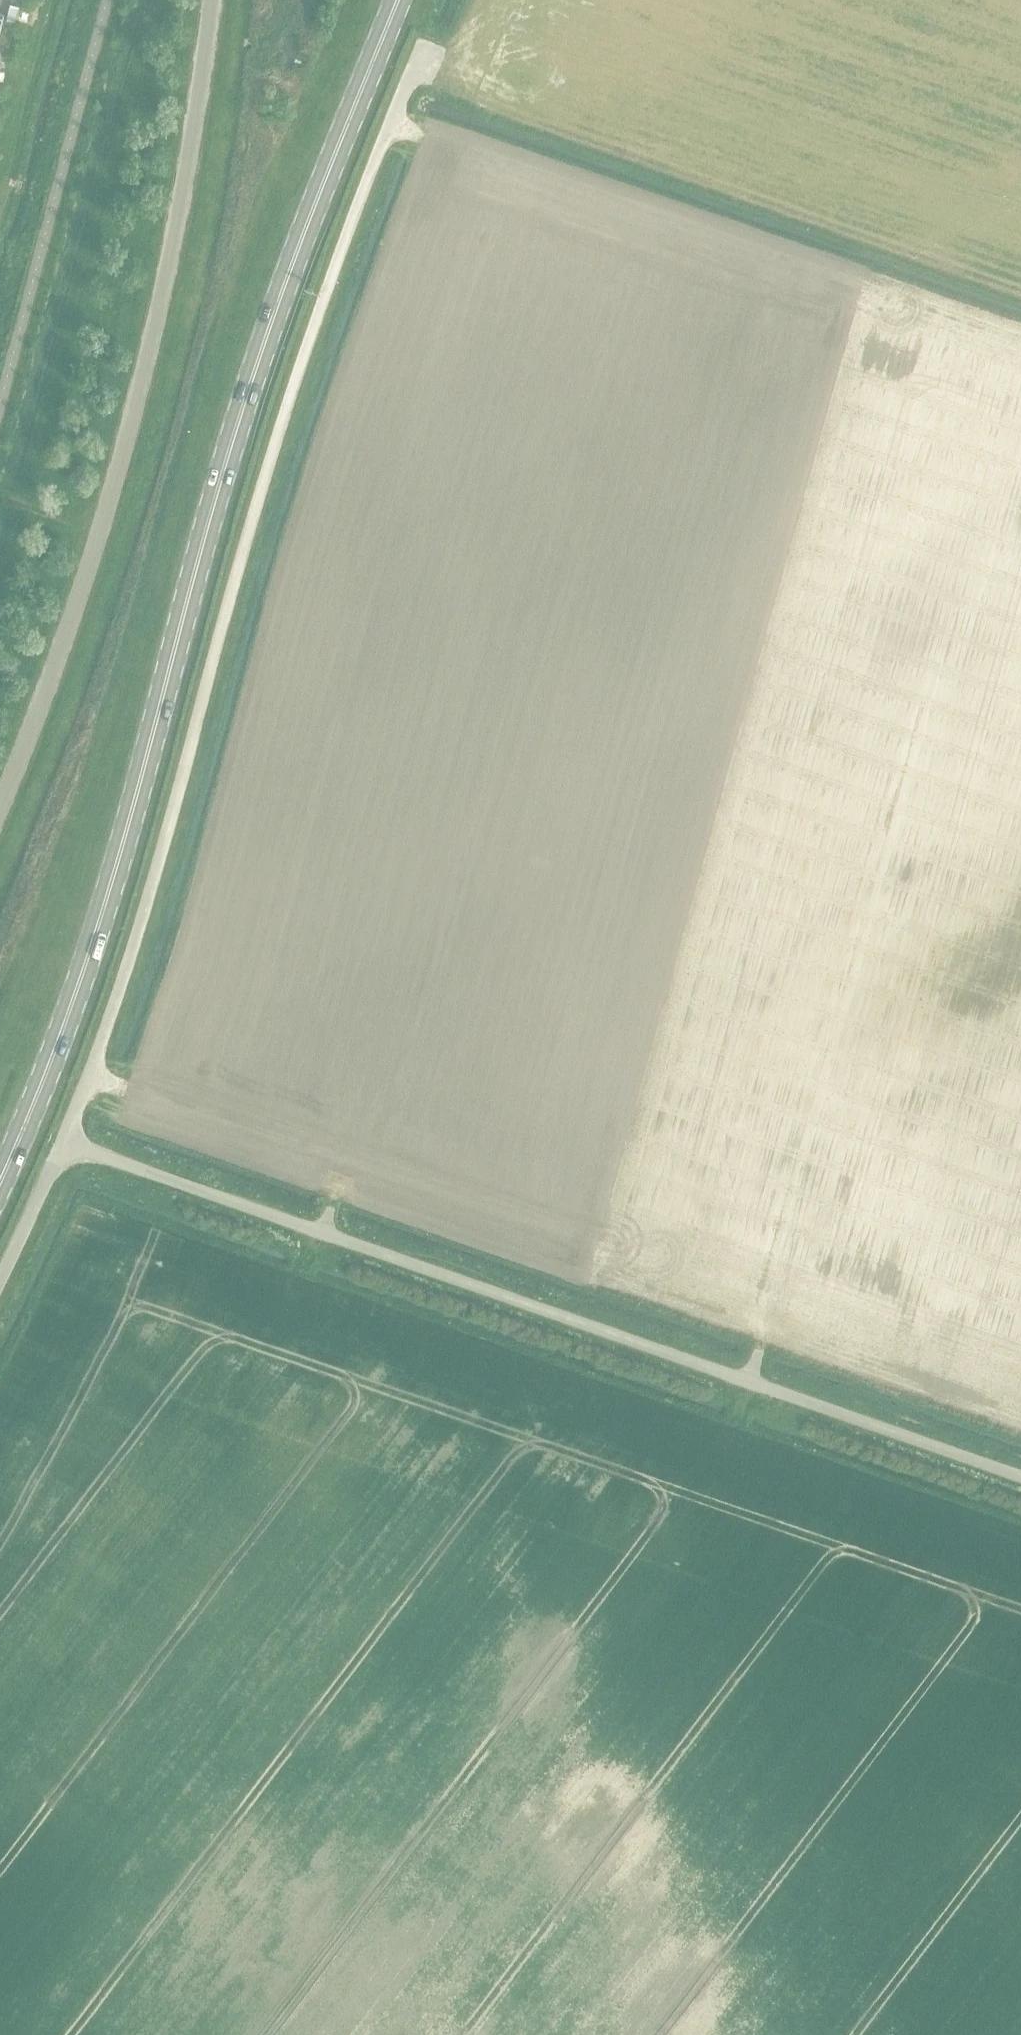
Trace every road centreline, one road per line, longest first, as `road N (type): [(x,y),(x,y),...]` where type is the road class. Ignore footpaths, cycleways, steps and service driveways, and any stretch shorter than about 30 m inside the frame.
road 1 (primary): [(0,1182),(98,925),(250,387),(397,0)]
road 2 (unclassified): [(65,1139),(145,916),(273,453),(328,286),(428,45)]
road 3 (unclassified): [(1020,1473),(65,1139)]
road 4 (unclassified): [(211,0),(140,380),(101,526),(0,803)]
road 5 (unclassified): [(65,1139),(0,1276)]

